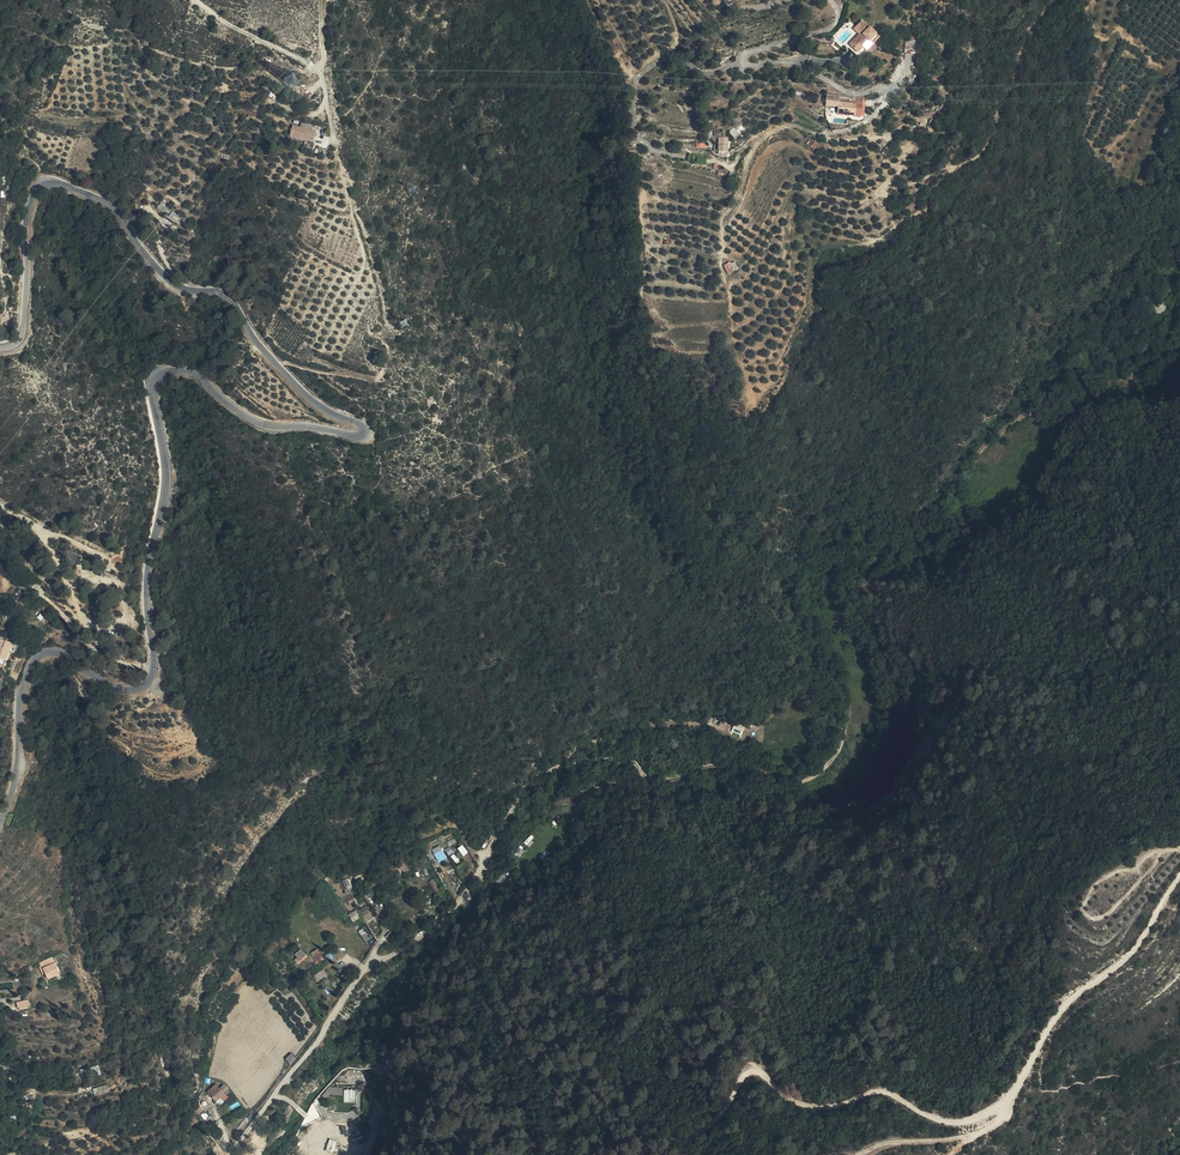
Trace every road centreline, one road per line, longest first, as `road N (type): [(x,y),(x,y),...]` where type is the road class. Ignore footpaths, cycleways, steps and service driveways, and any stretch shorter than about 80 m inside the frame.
road 1 (residential): [(0,347),(17,342),(24,328),(25,231),(35,190),(59,184),(116,208),(171,283),(233,303),(260,347),(308,398),(365,429),(355,437),(273,429),(188,371),(153,381),(167,468),(148,570),(151,680),(129,691),(63,655),(36,660),(24,684),(0,819)]
road 2 (track): [(231,1154),(360,980),(448,913),(537,779),(605,758),(654,776),(759,769),(806,759),(855,720)]
road 3 (track): [(1015,1095),(965,1122),(877,1092),(847,1102),(803,1102),(780,1095),(756,1070),(695,1140),(646,1154)]
road 4 (track): [(1179,876),(1145,934),(1051,1023),(1004,1117),(949,1154)]
road 5 (unclassified): [(829,0),(839,15),(833,26),(746,54),(745,65),(798,65),(850,92),(881,87)]
road 6 (track): [(196,0),(319,70),(335,138)]

